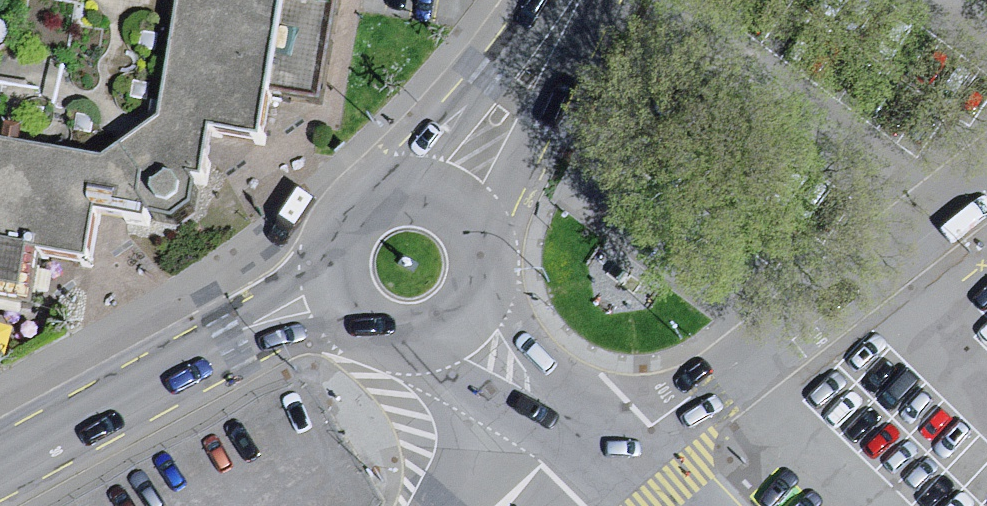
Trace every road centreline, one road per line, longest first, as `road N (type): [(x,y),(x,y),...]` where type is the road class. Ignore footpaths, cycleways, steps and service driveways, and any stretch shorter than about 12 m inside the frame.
road 1 (residential): [(0,463),(250,323),(332,296)]
road 2 (residential): [(569,0),(391,188)]
road 3 (residential): [(481,232),(578,0)]
road 4 (residential): [(398,348),(577,427)]
road 5 (residential): [(577,427),(489,274)]
road 6 (residential): [(391,188),(357,204),(338,226),(328,253),(332,296)]
road 7 (residential): [(398,348),(438,343),(465,326),(489,274)]

